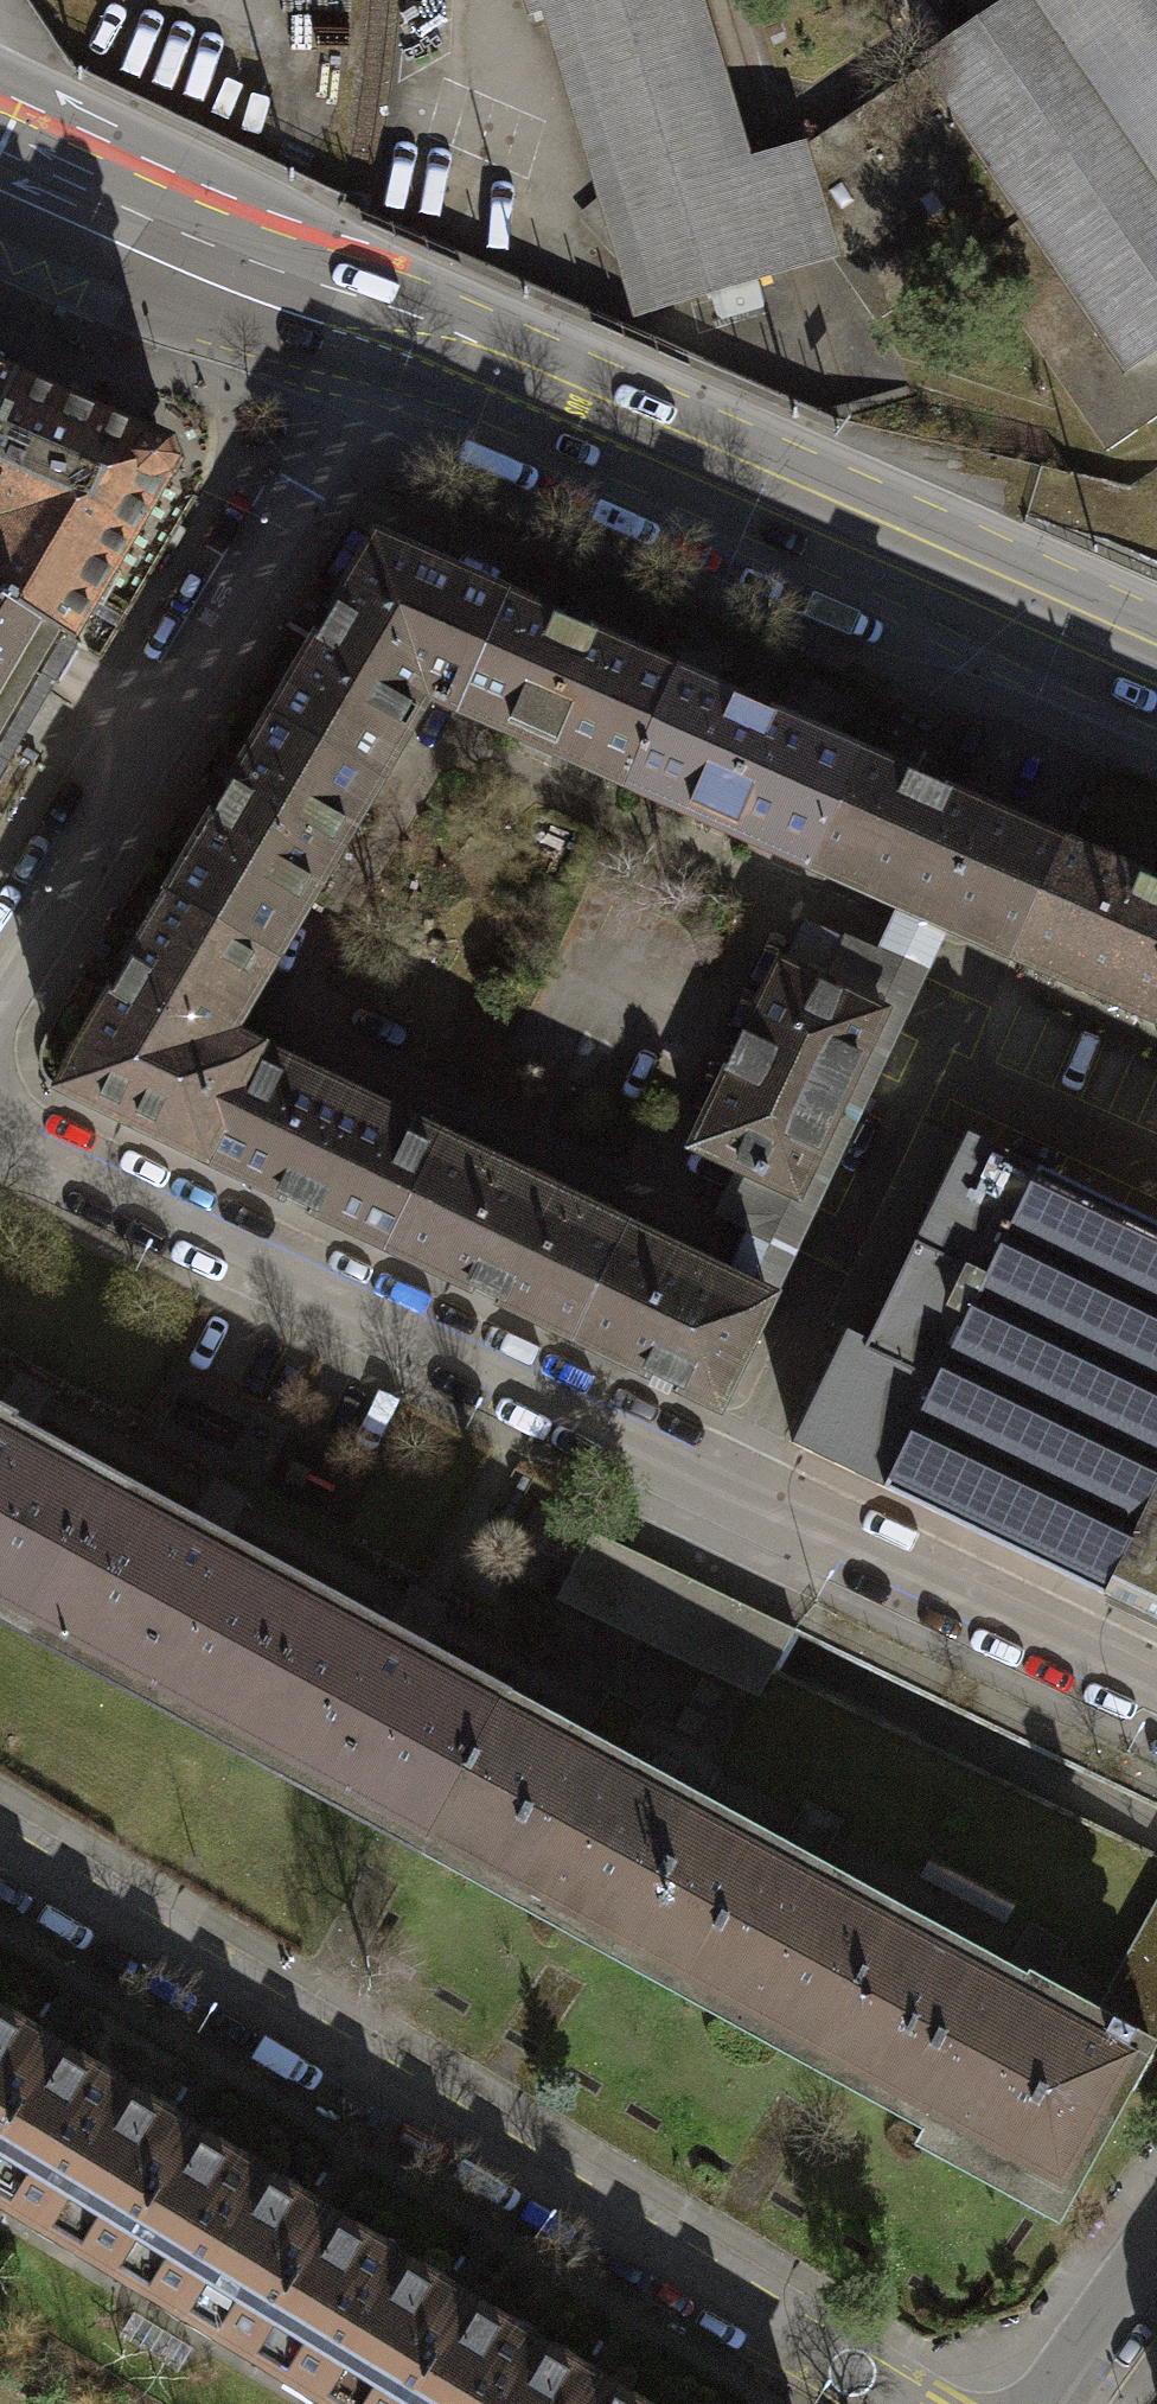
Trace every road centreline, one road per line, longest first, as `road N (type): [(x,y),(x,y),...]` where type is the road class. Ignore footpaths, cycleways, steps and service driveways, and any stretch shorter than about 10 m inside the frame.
road 1 (residential): [(0,1133),(1156,1689)]
road 2 (residential): [(0,1858),(896,2403)]
road 3 (tertiary): [(363,337),(1156,682)]
road 4 (residential): [(0,981),(363,337)]
road 5 (tertiary): [(0,175),(363,337)]
road 6 (residential): [(1048,2403),(1156,2256)]

